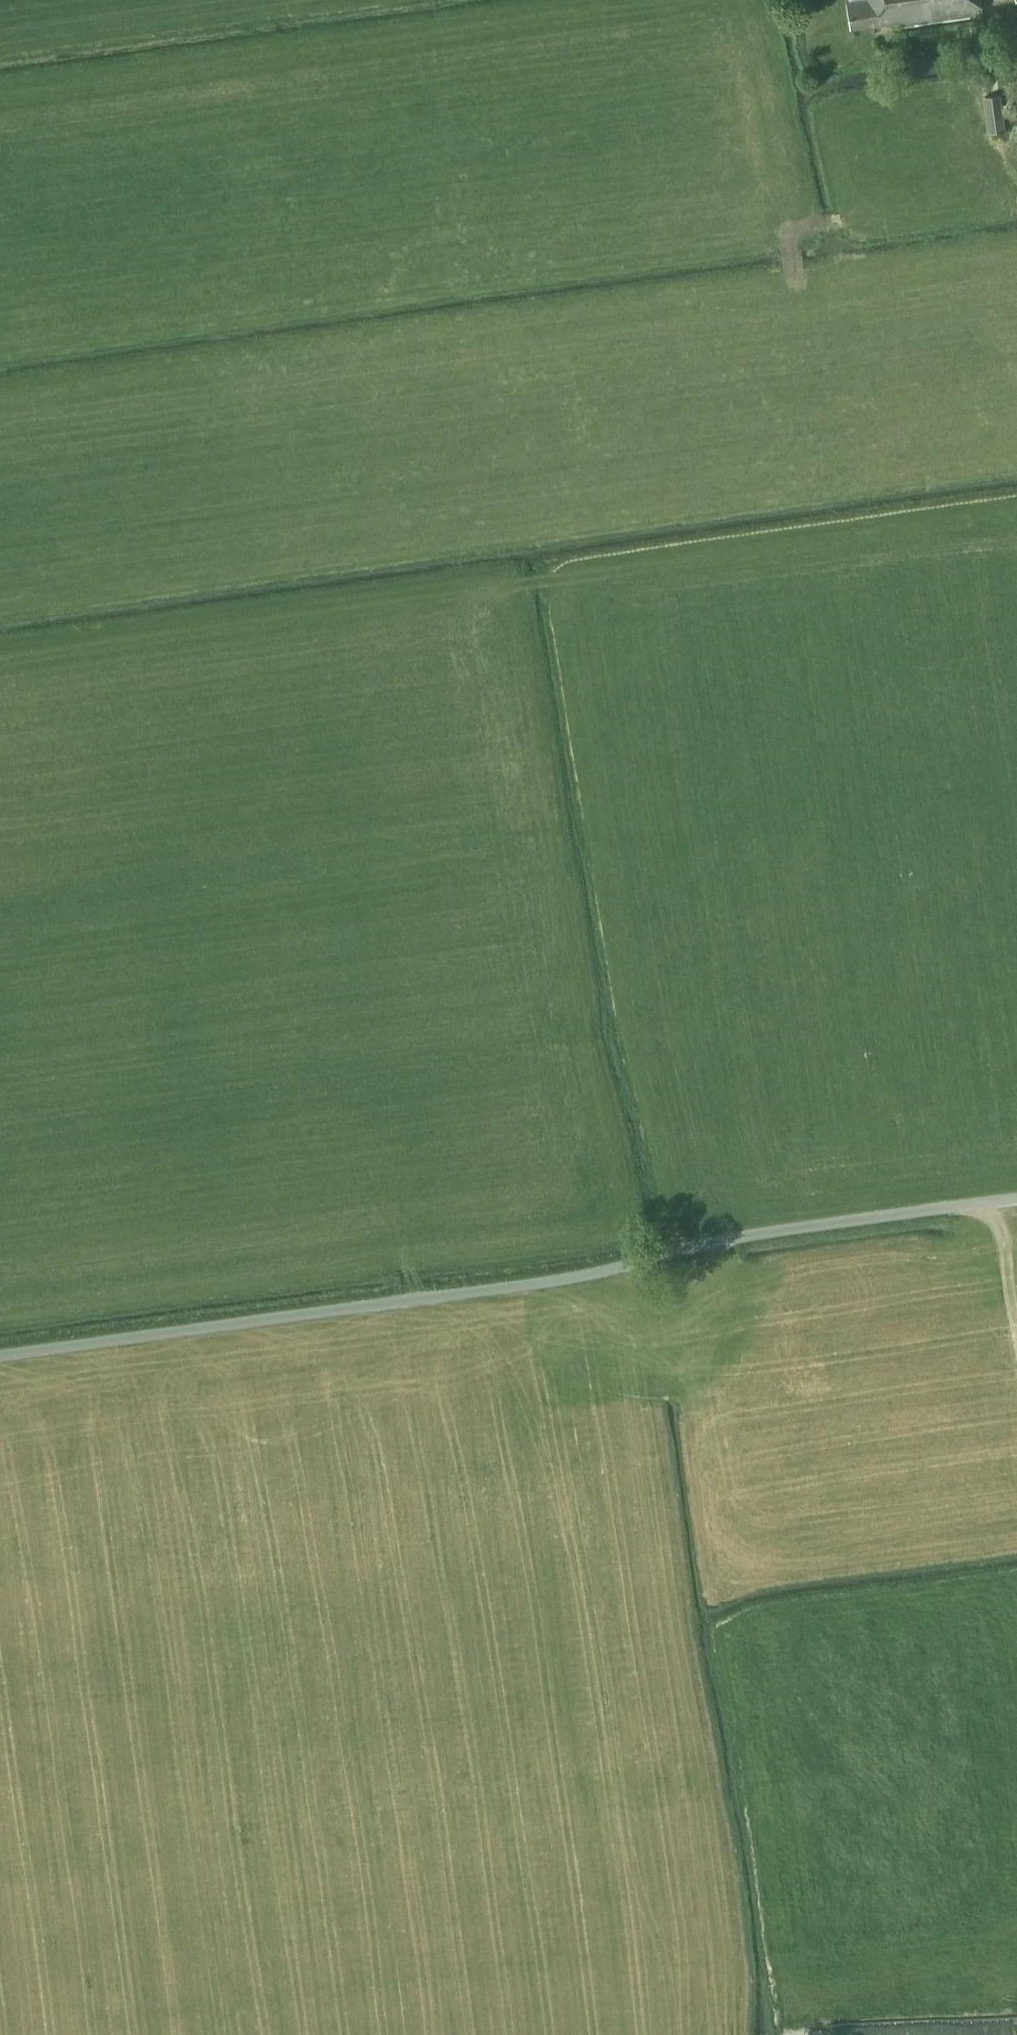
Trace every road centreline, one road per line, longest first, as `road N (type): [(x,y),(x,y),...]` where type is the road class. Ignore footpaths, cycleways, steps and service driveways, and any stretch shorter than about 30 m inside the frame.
road 1 (unclassified): [(0,1354),(567,1276),(633,1257),(1016,1201)]

